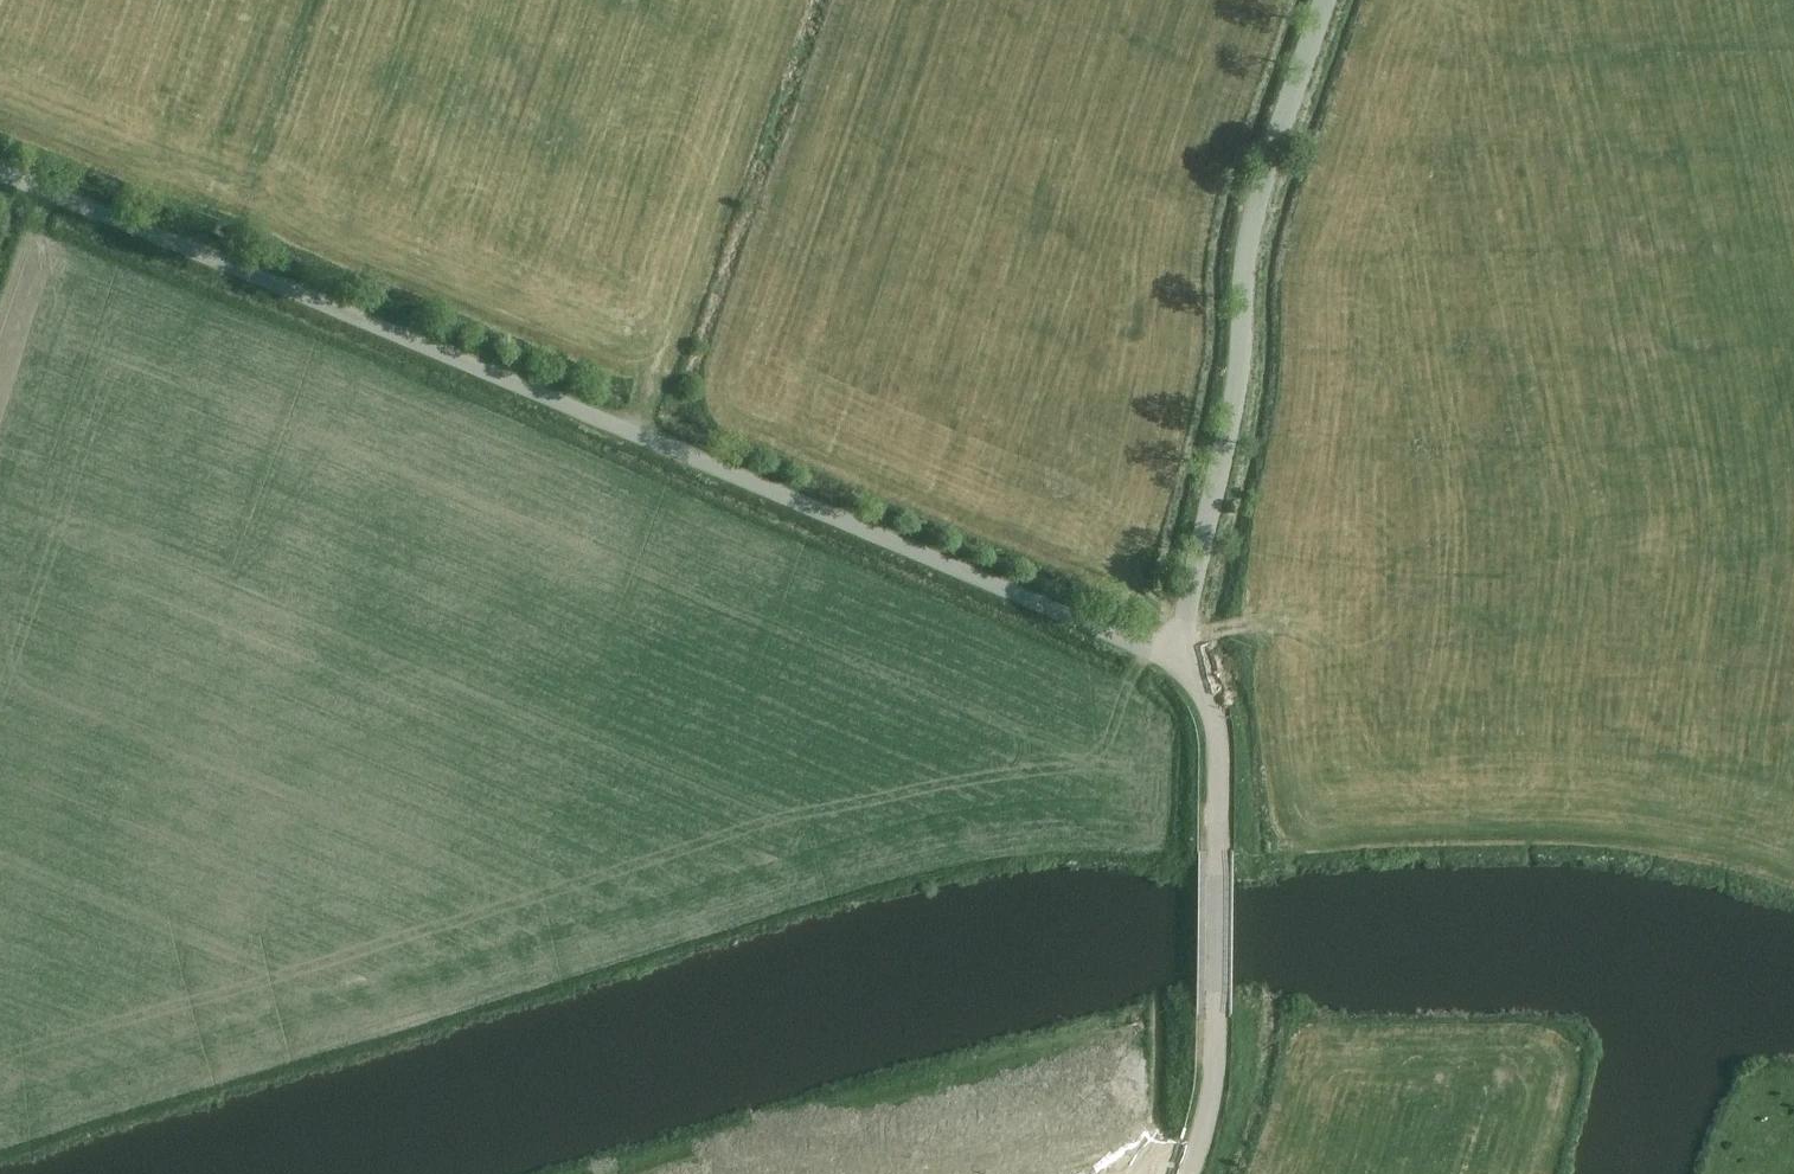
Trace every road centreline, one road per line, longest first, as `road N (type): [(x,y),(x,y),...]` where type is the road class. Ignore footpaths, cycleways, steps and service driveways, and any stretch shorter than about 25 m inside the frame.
road 1 (track): [(1184,661),(1119,642),(0,163)]
road 2 (track): [(1184,661),(1233,409),(1256,212),(1322,0)]
road 3 (track): [(1211,1014),(1214,719),(1184,661)]
road 4 (unclassified): [(1191,1173),(1215,1074),(1211,1014)]

